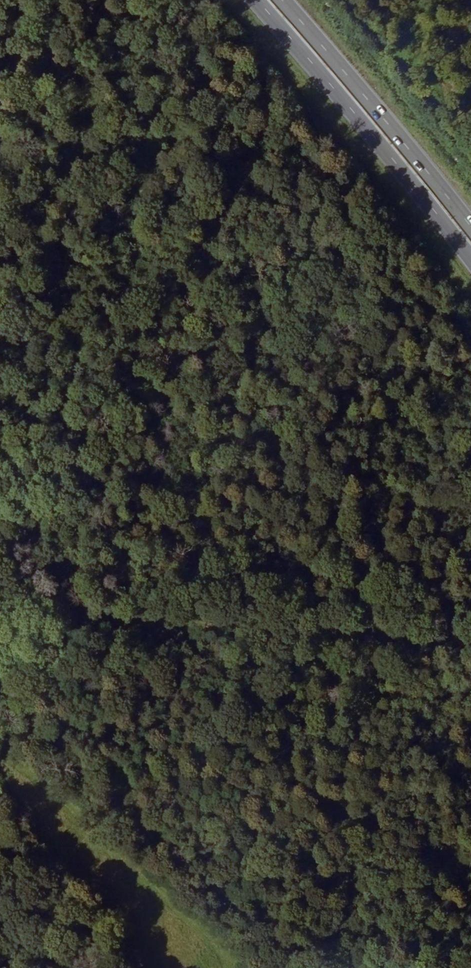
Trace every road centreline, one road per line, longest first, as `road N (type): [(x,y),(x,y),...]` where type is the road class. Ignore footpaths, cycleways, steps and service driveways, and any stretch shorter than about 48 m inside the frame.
road 1 (trunk): [(250,0),(470,267)]
road 2 (trunk): [(470,236),(276,0)]

